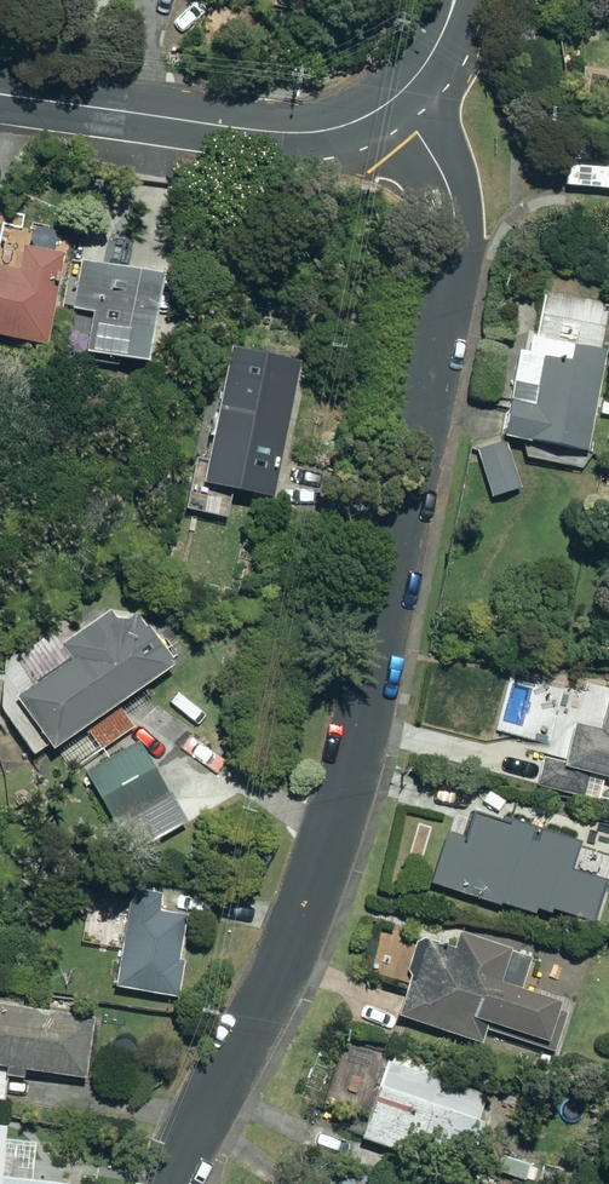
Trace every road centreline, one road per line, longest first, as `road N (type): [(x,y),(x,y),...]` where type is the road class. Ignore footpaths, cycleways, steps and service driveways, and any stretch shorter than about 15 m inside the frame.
road 1 (residential): [(386,103),(437,162),(450,195),(454,263),(374,669),(301,922),(171,1183)]
road 2 (unclassified): [(386,103),(319,128),(264,131),(0,95)]
road 3 (tertiary): [(454,0),(419,69),(386,103)]

